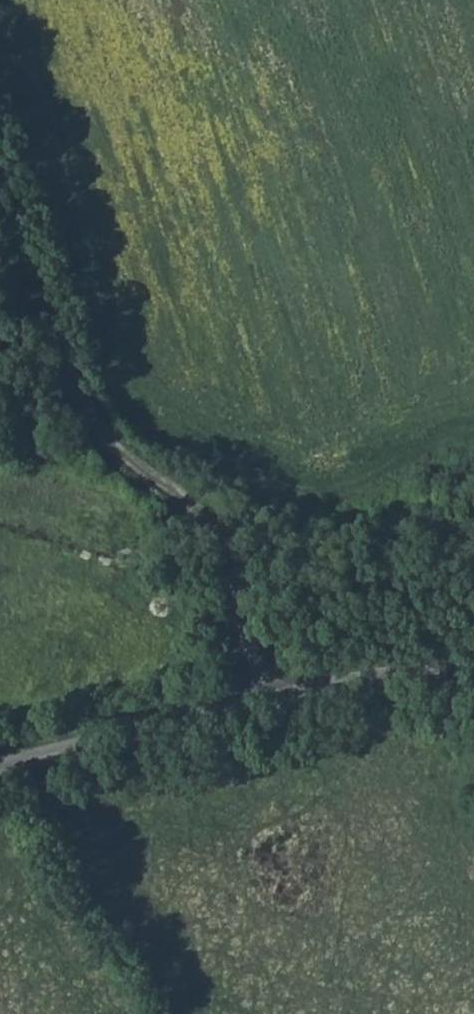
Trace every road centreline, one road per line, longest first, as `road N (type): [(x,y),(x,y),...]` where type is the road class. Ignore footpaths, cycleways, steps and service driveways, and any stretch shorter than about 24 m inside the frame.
road 1 (track): [(0,204),(80,408),(119,460),(183,495),(229,558),(267,692)]
road 2 (unclassified): [(0,768),(371,671),(449,667),(473,674)]

